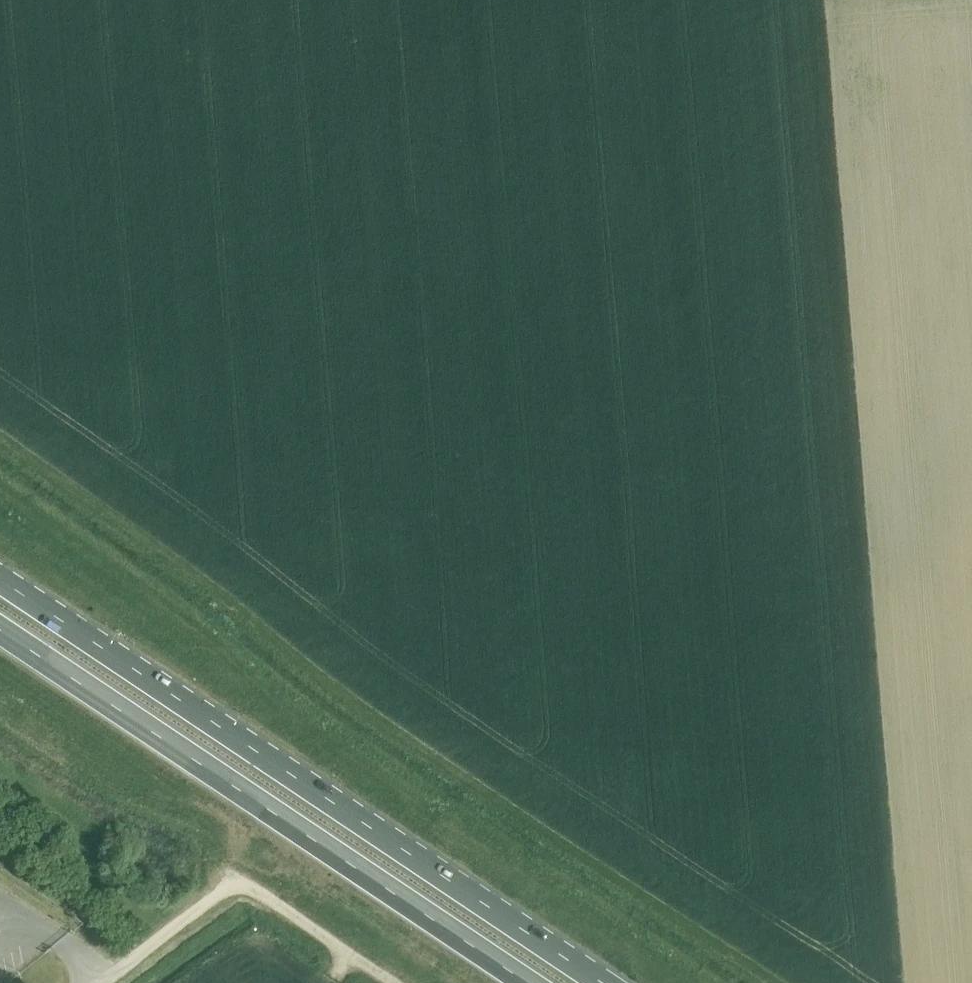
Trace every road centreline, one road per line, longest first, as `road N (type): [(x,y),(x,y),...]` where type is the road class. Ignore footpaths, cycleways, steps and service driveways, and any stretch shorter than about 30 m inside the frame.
road 1 (trunk): [(603,982),(0,581)]
road 2 (trunk): [(0,635),(520,982)]

